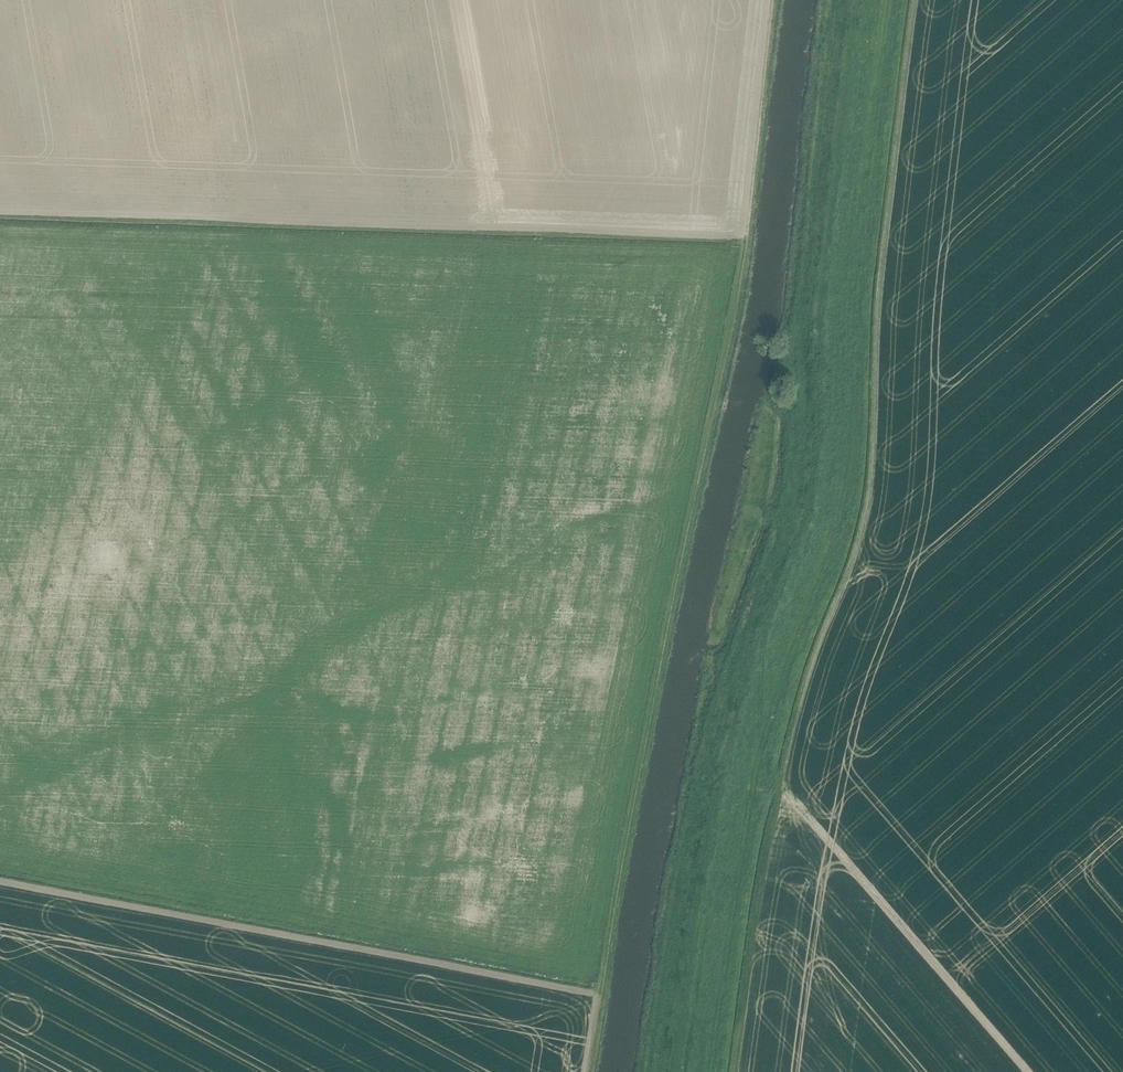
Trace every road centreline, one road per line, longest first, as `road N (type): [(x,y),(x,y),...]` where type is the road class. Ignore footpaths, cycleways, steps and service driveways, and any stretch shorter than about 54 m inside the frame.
road 1 (track): [(782,792),(1029,1071)]

